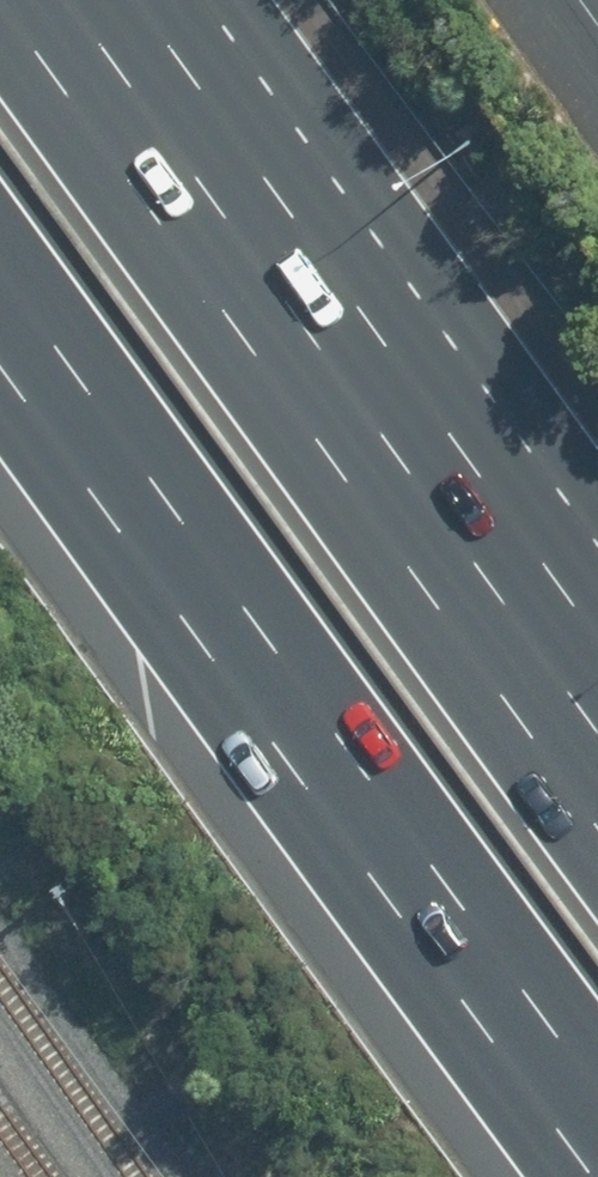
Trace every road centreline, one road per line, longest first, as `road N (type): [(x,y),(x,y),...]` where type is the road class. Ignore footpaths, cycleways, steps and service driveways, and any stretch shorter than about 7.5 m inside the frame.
road 1 (motorway): [(597,1071),(0,258)]
road 2 (motorway): [(236,297),(597,792)]
road 3 (motorway): [(236,297),(467,483),(597,602)]
road 4 (motorway): [(20,0),(236,297)]

